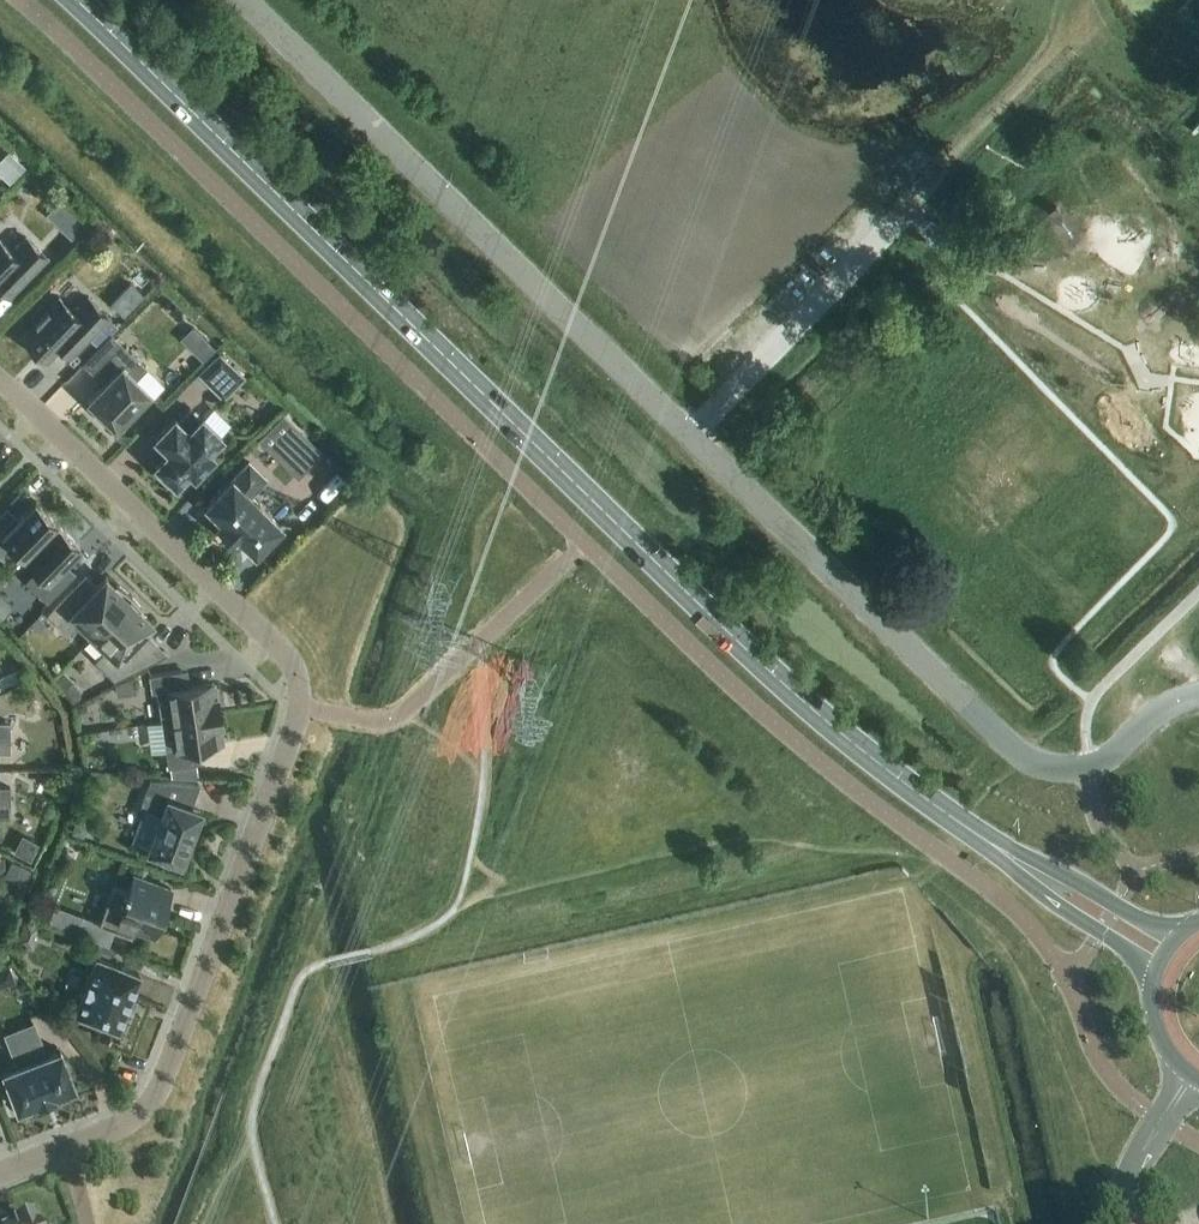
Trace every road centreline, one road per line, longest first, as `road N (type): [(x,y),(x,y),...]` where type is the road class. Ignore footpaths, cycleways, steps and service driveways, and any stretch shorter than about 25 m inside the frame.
road 1 (residential): [(246,0),(1013,750),(1051,768),(1099,763),(1164,709),(1198,694)]
road 2 (tertiary): [(73,0),(766,666),(971,832)]
road 3 (residential): [(0,379),(276,645),(300,686),(299,710),(159,1088),(142,1115),(0,1174)]
road 4 (tertiary): [(971,832),(1061,909),(1123,947),(1152,985)]
road 5 (tertiary): [(1185,931),(1139,919),(971,832)]

